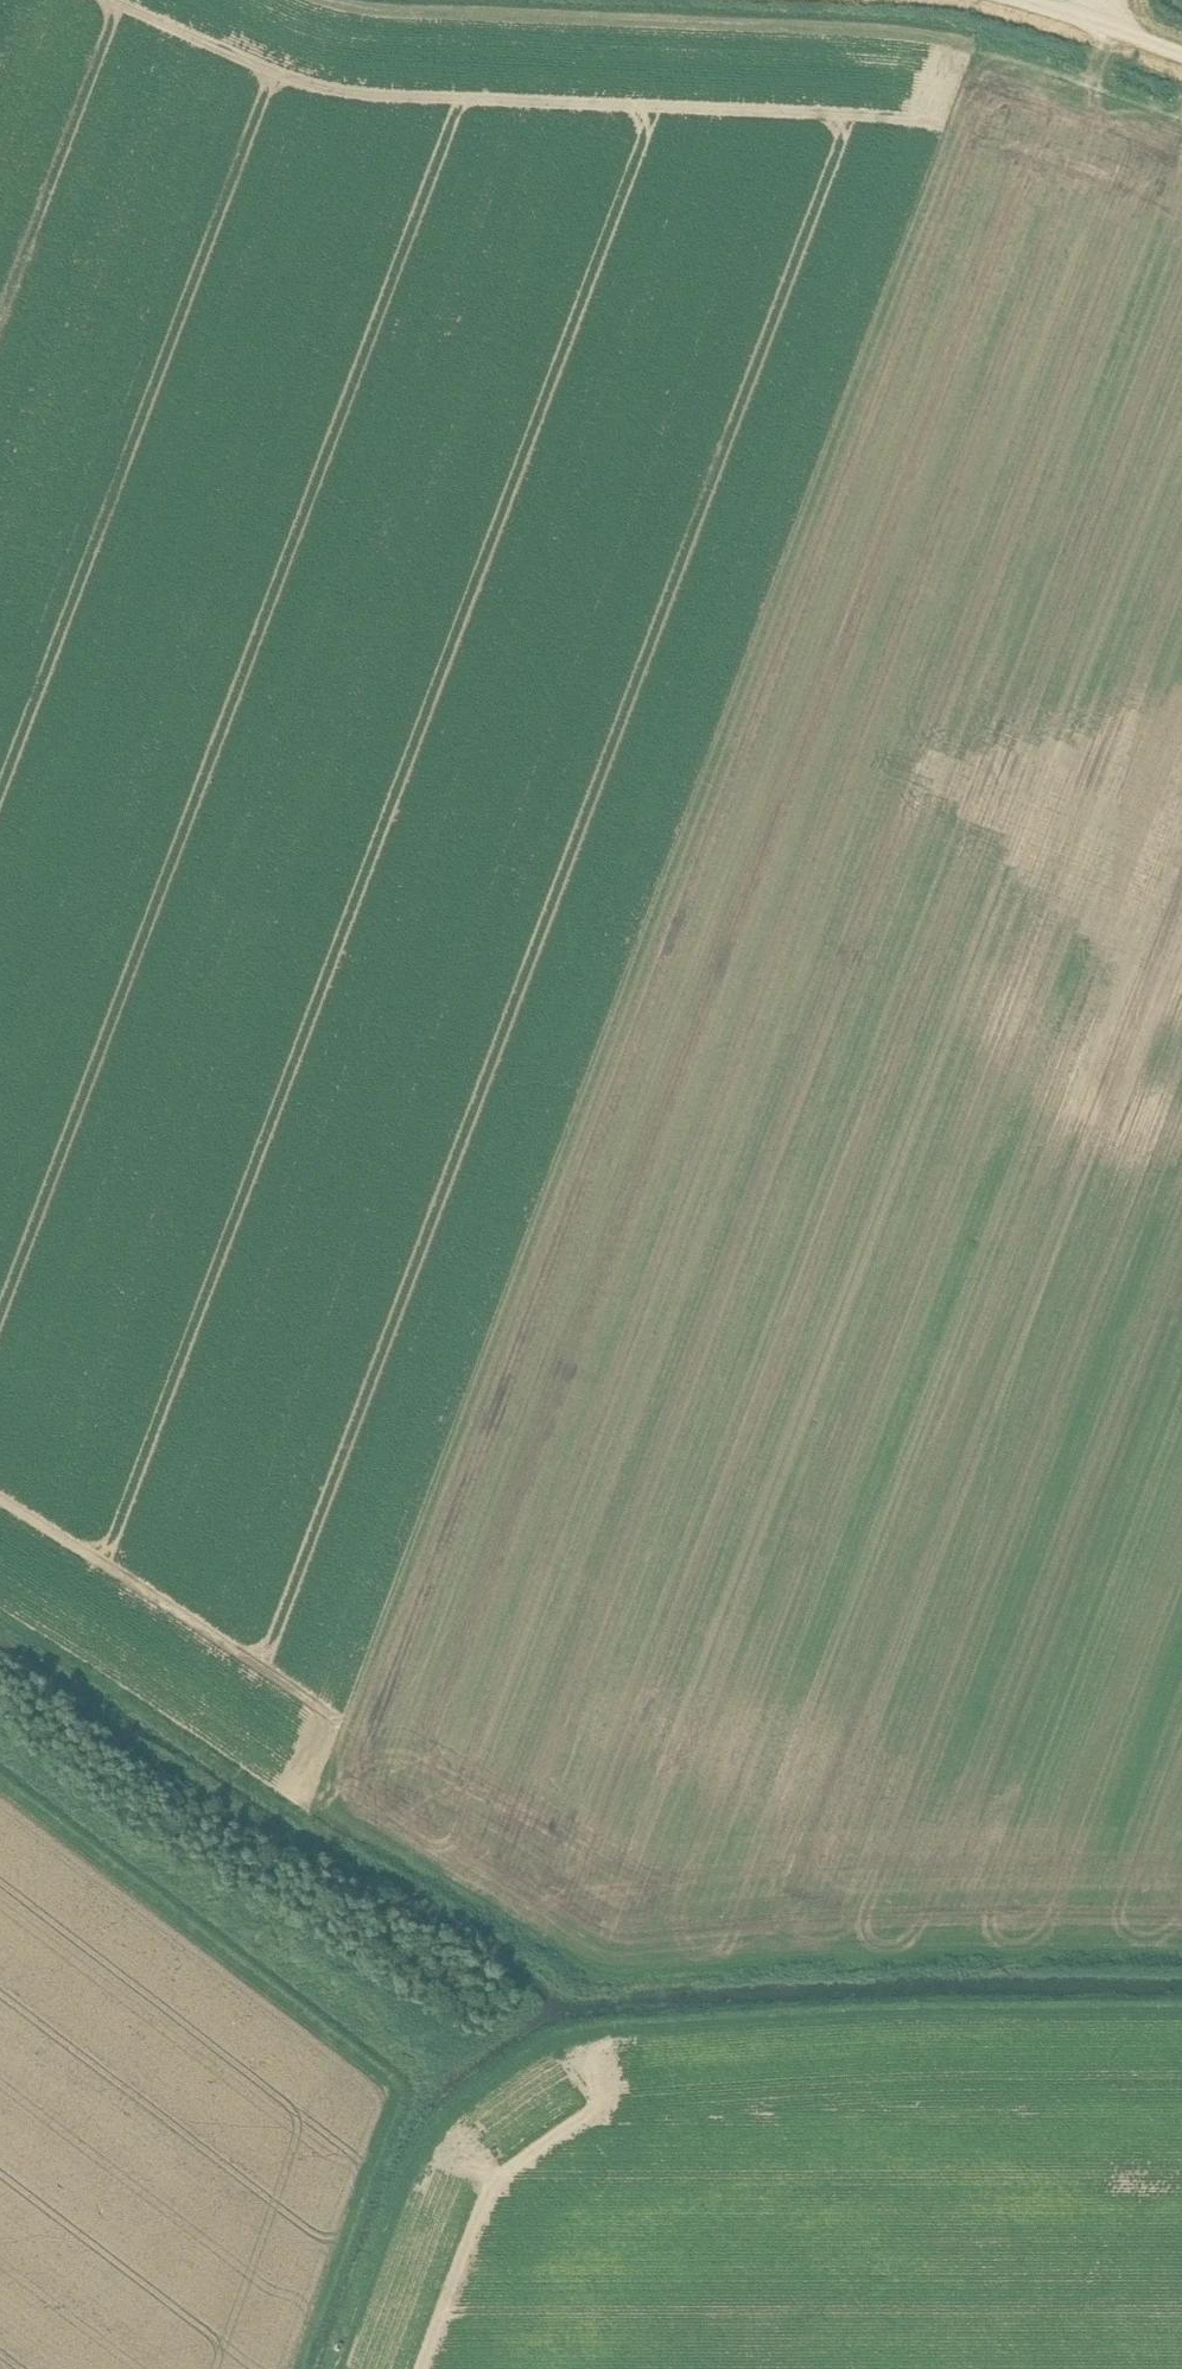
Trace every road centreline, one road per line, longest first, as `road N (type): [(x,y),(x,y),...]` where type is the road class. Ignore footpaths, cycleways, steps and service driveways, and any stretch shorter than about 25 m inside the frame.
road 1 (unclassified): [(1181,55),(1091,22),(965,0)]

